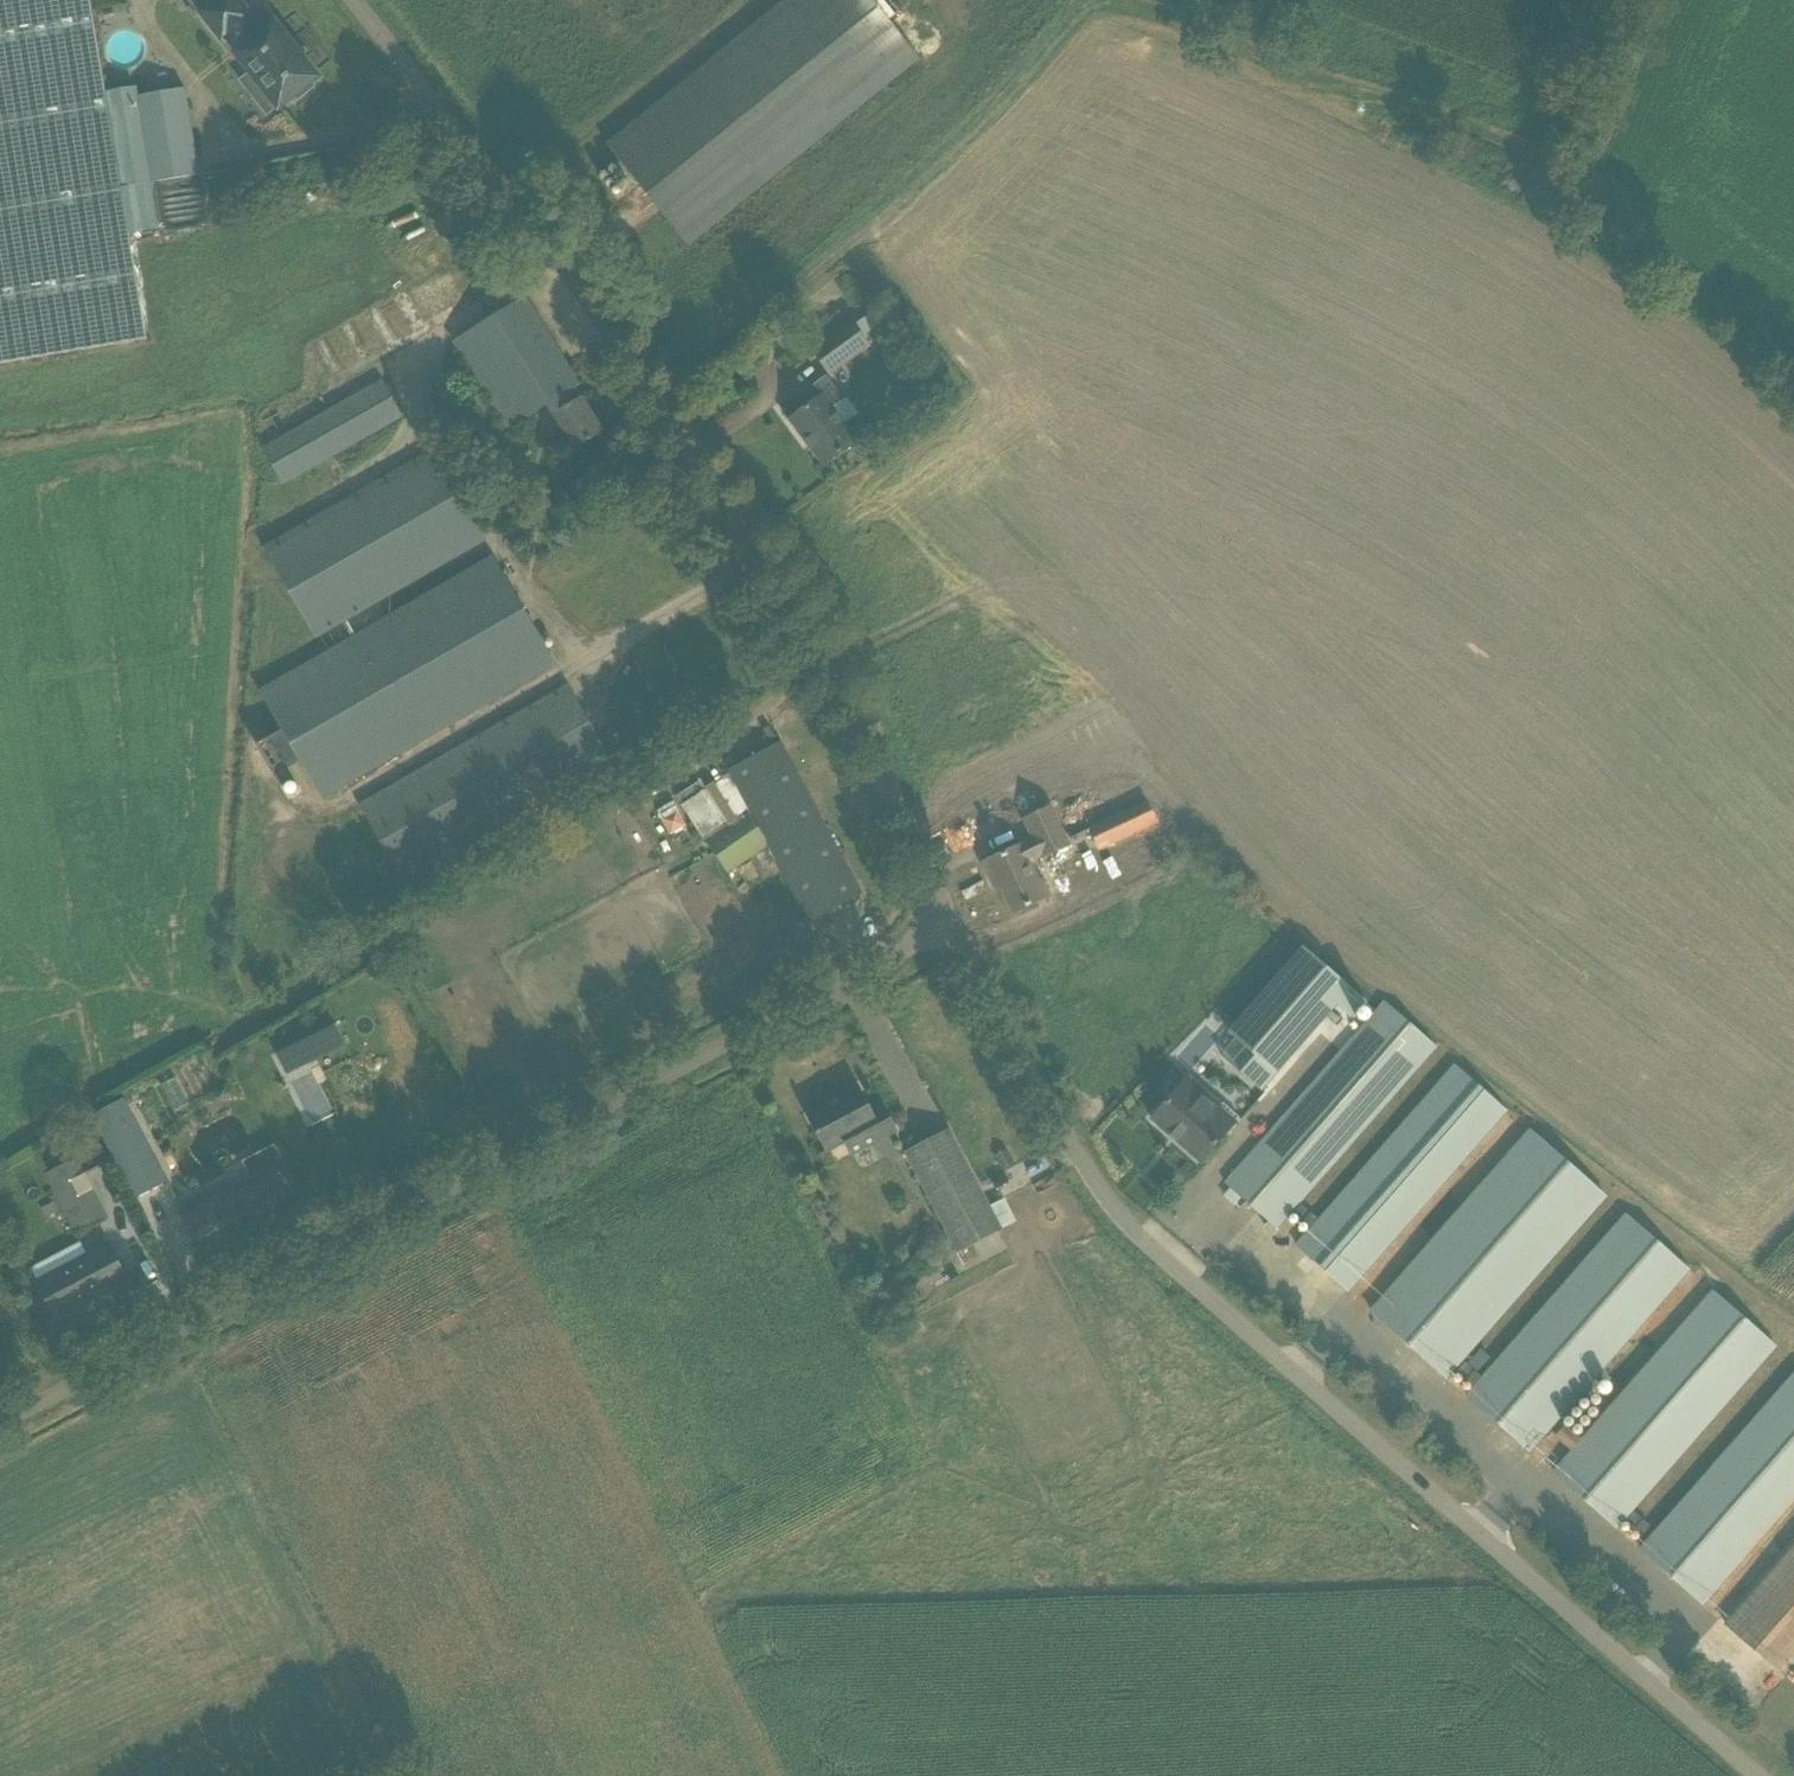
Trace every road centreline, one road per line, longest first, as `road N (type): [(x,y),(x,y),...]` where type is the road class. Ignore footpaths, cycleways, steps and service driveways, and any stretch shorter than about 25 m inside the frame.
road 1 (unclassified): [(1750,1775),(1118,1241),(1042,1125),(953,928)]
road 2 (unclassified): [(953,928),(849,697),(772,573),(613,342),(351,0)]
road 3 (unclassified): [(0,1431),(307,1276),(953,928)]

